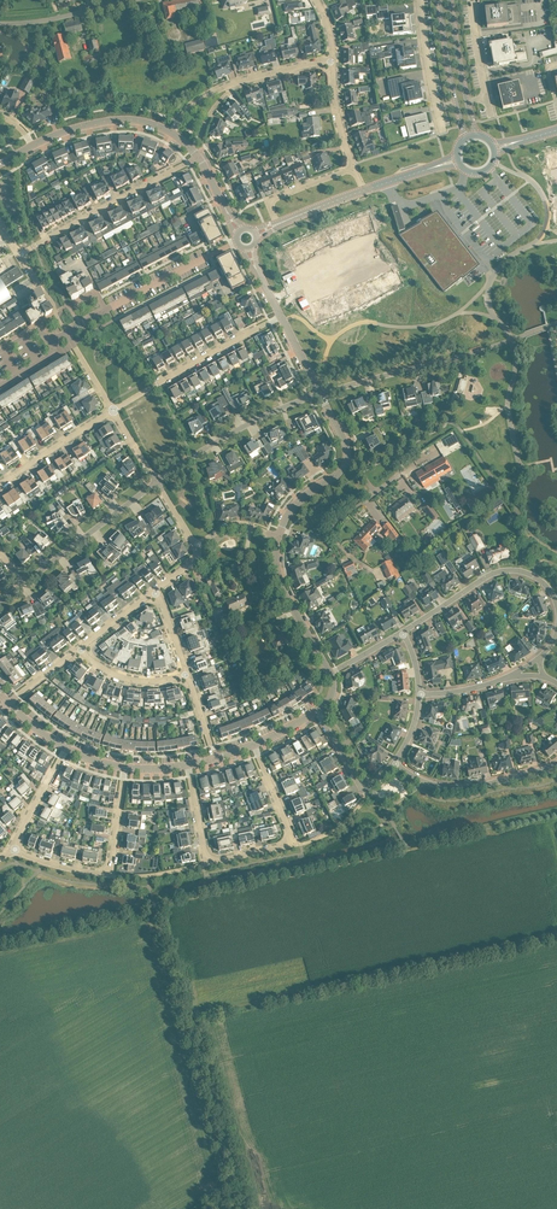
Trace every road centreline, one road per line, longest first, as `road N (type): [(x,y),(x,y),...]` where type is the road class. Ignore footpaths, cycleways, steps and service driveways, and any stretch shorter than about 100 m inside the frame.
road 1 (residential): [(187,764),(206,859),(292,843),(255,745)]
road 2 (residential): [(15,850),(109,875),(125,768)]
road 3 (residential): [(20,255),(199,157)]
road 4 (residential): [(67,332),(237,242)]
road 5 (residential): [(114,411),(281,318)]
road 6 (residential): [(157,482),(234,431),(321,393)]
road 7 (residential): [(403,633),(508,570),(538,578),(556,604)]
road 8 (residential): [(556,763),(454,787),(394,764)]
road 9 (residential): [(24,584),(157,482)]
road 10 (residential): [(321,393),(466,355)]
road 11 (unclassified): [(279,536),(280,582),(329,673)]
road 12 (unclassified): [(33,146),(111,120),(171,130)]
road 13 (residential): [(0,487),(114,411)]
road 14 (residential): [(0,23),(134,0)]
road 15 (residential): [(317,711),(357,782),(371,786),(394,764)]
road 16 (residential): [(189,675),(128,679),(79,648)]

